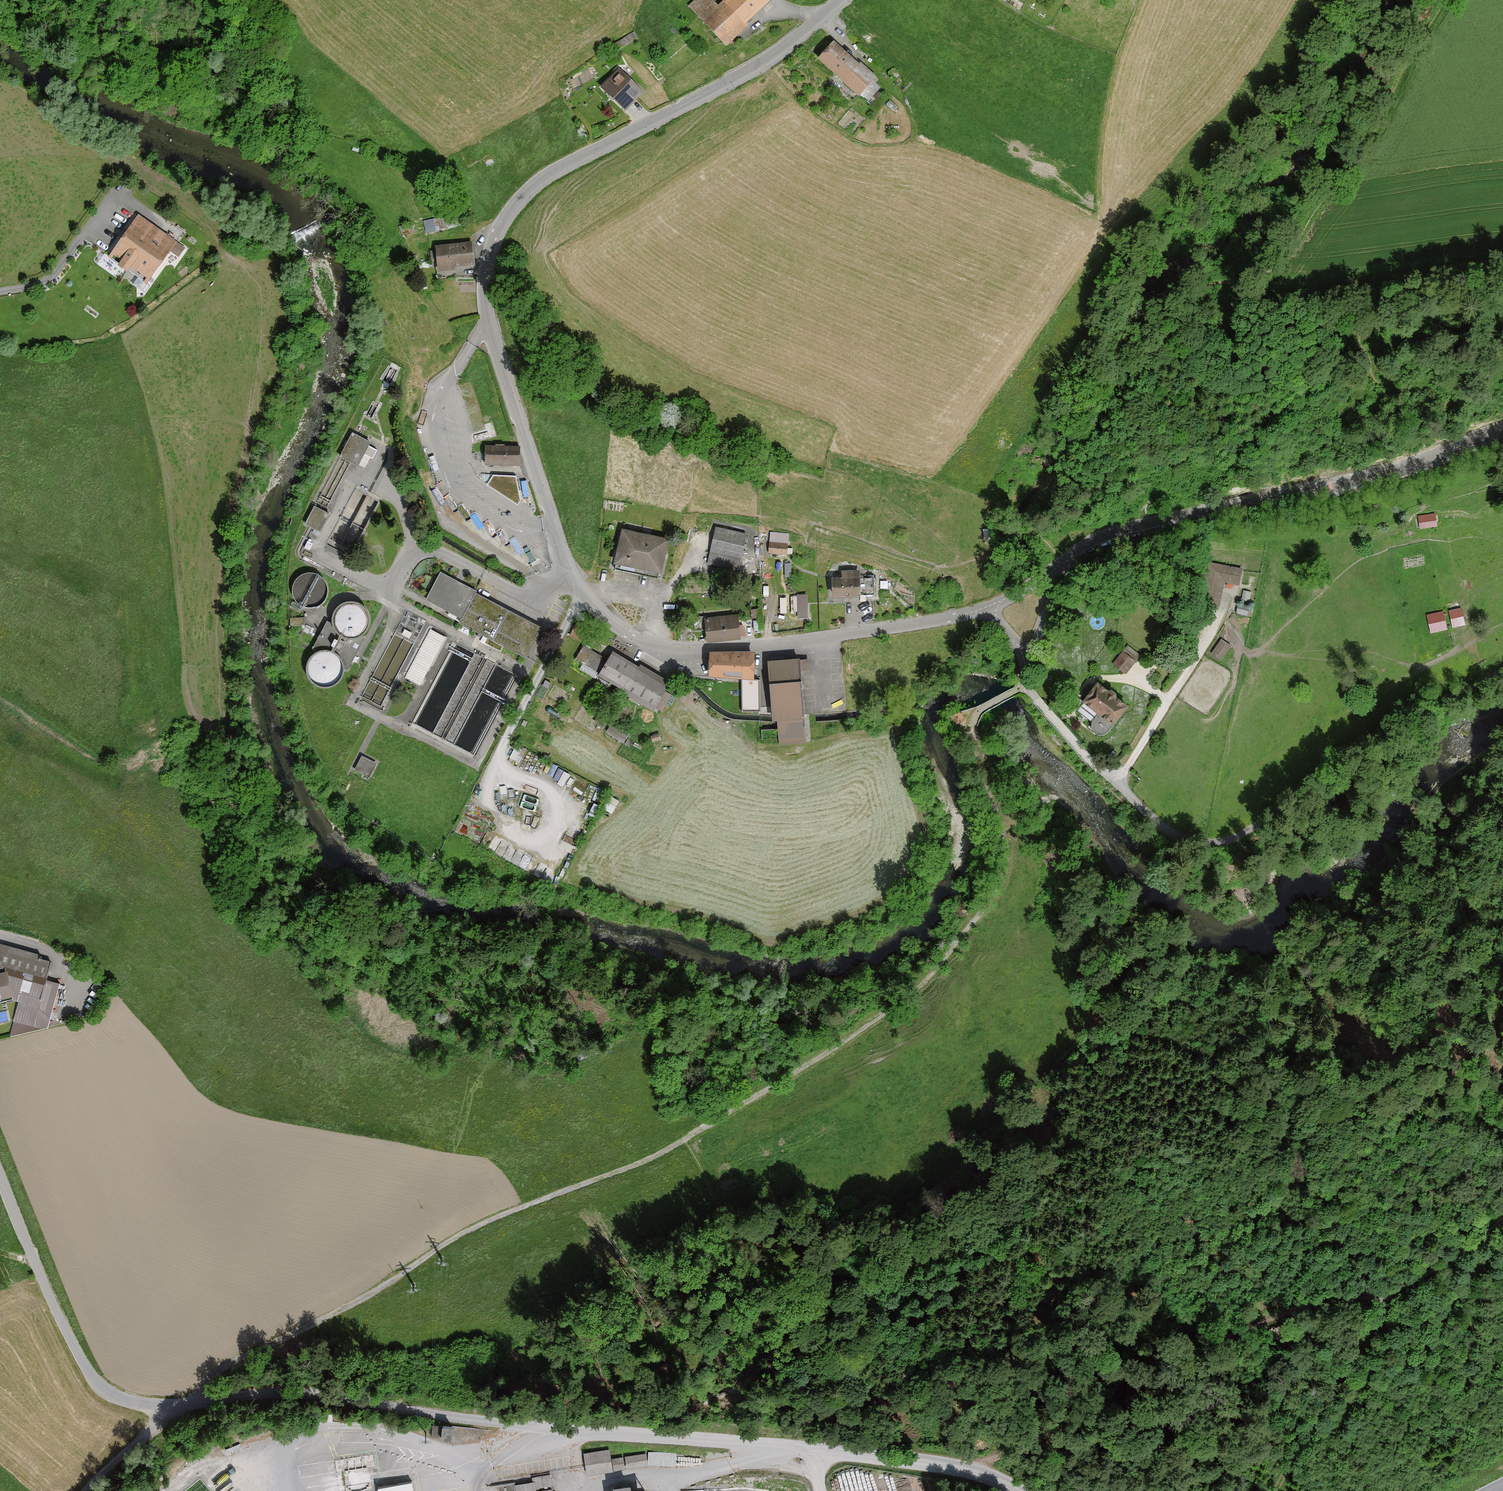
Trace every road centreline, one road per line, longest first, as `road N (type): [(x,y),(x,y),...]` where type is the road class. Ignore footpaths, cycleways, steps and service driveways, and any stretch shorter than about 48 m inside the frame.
road 1 (unclassified): [(839,0),(738,78),(530,185),(498,225),(487,258),(488,320),(565,576),(628,635),(681,648),(819,639),(986,611)]
road 2 (unclassified): [(1017,1490),(961,1467),(861,1452),(574,1431),(339,1395),(143,1406),(111,1397),(77,1352),(0,1174)]
road 3 (unclassified): [(1027,654),(1026,685),(1095,763),(1171,833),(1202,840),(1227,834),(1502,672)]
road 4 (track): [(972,717),(974,757),(1005,834),(1000,891),(908,999),(684,1141)]
road 5 (track): [(684,1141),(493,1219),(365,1298),(236,1358),(183,1405)]
road 6 (unclassified): [(1063,565),(1111,532),(1378,475),(1502,429)]
road 7 (track): [(1370,1293),(1223,1338),(1130,1383),(1057,1435),(976,1472)]
road 8 (track): [(1153,0),(1124,82),(1104,225)]
road 9 (track): [(1383,1291),(1382,1308),(1280,1490)]
road 10 (residential): [(0,292),(50,281),(121,186)]
road 11 (track): [(1370,1293),(1426,1272),(1502,1221)]
road 12 (track): [(90,1490),(183,1405)]

